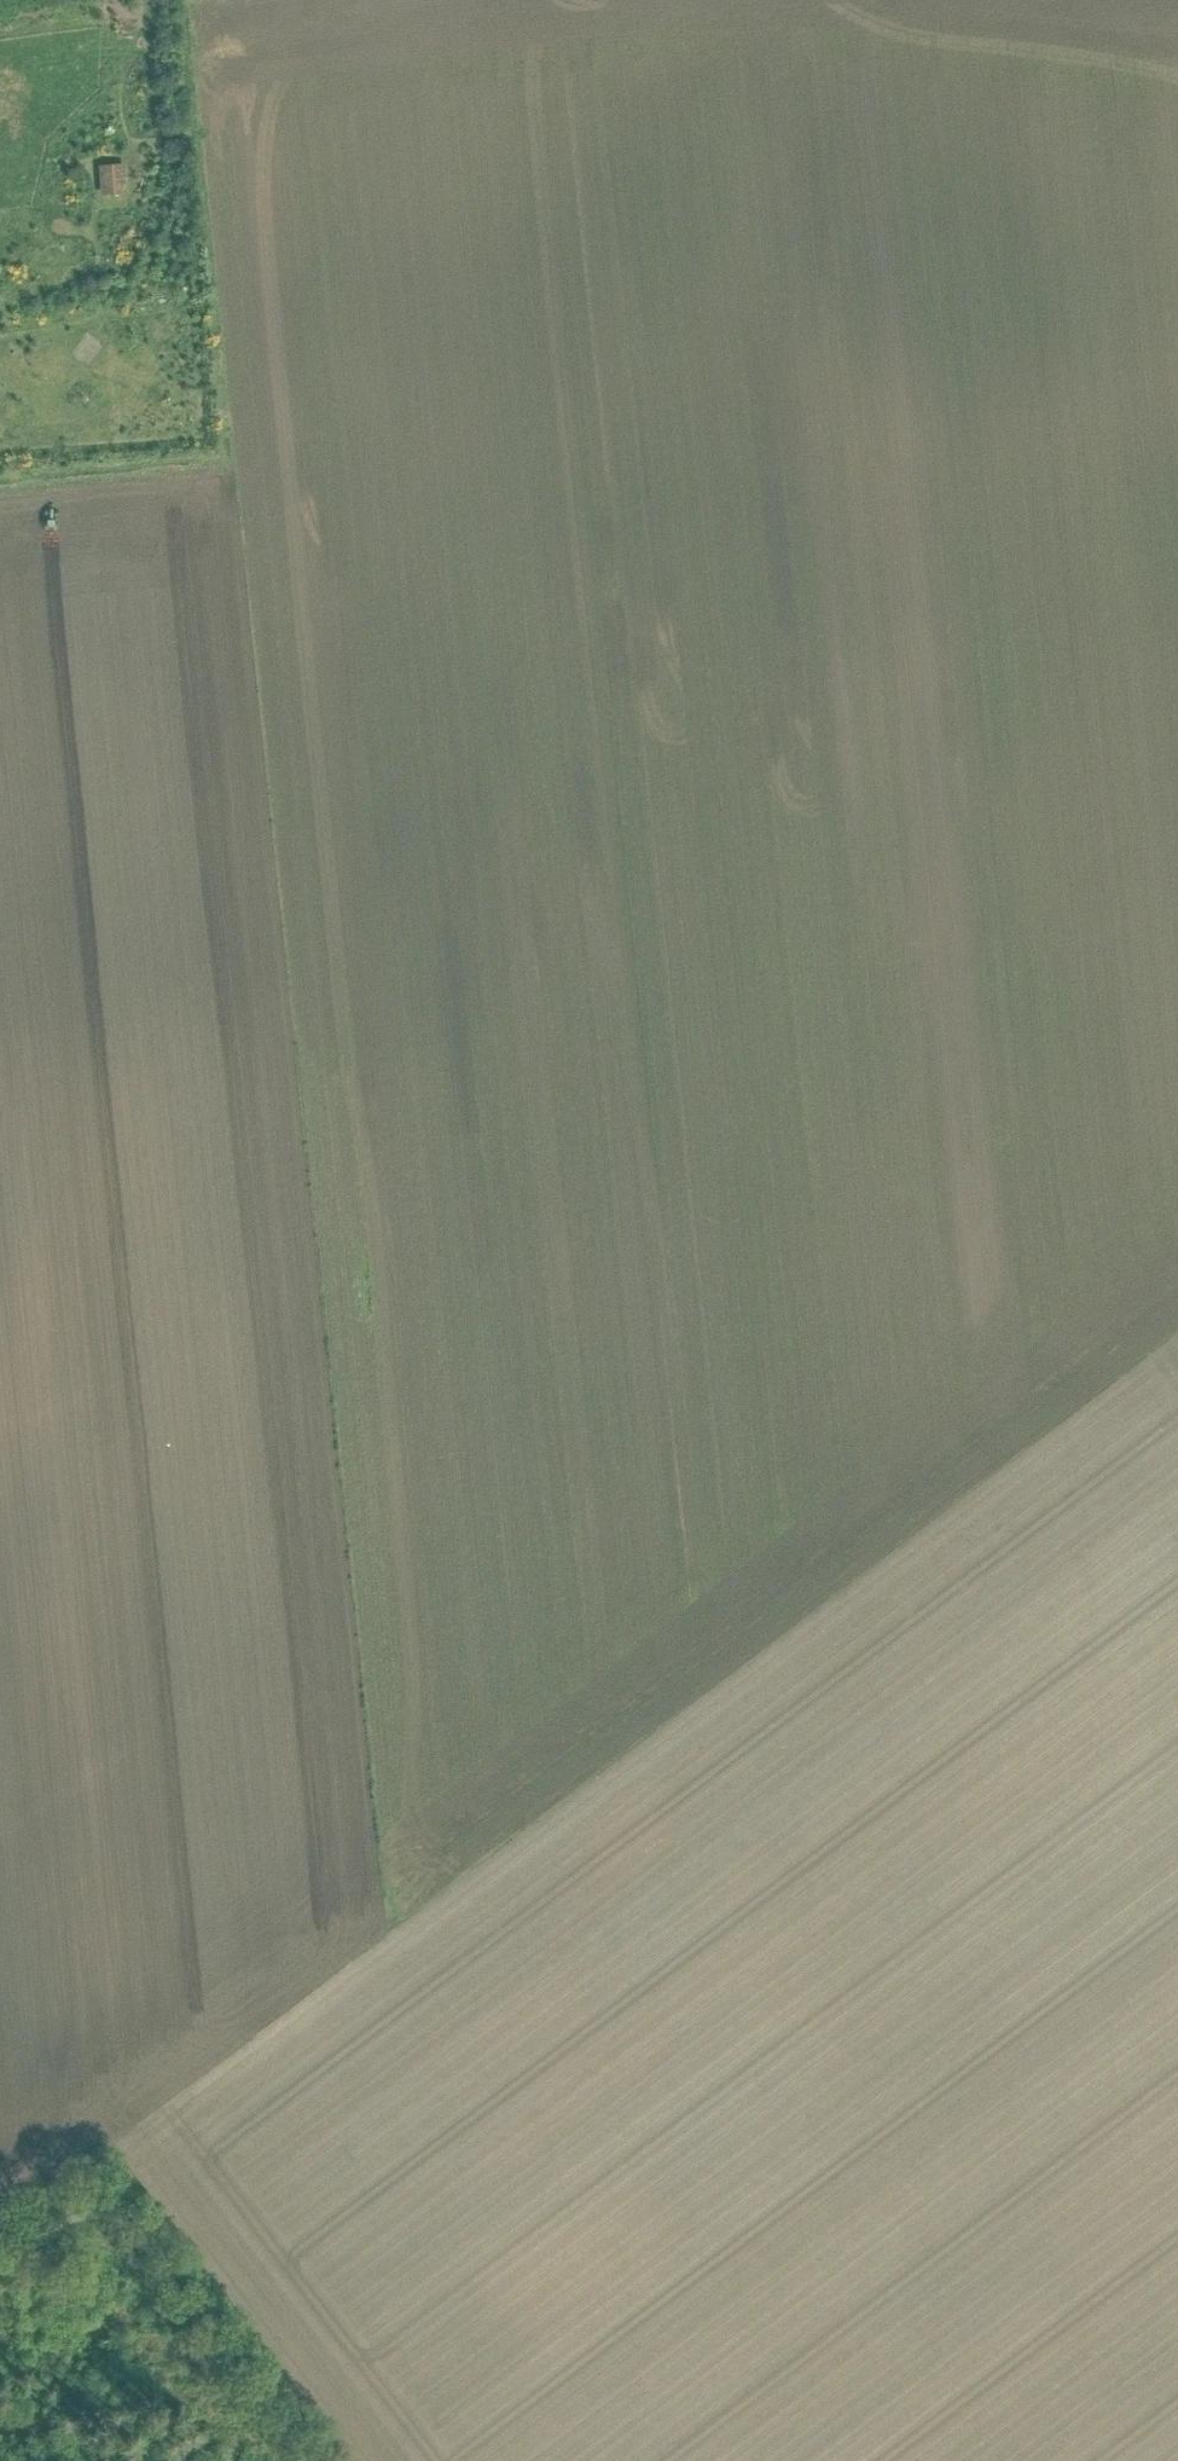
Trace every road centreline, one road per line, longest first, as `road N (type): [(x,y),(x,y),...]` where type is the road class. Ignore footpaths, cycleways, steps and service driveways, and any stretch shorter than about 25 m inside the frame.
road 1 (track): [(0,2260),(59,2214),(88,2216),(274,2460)]

